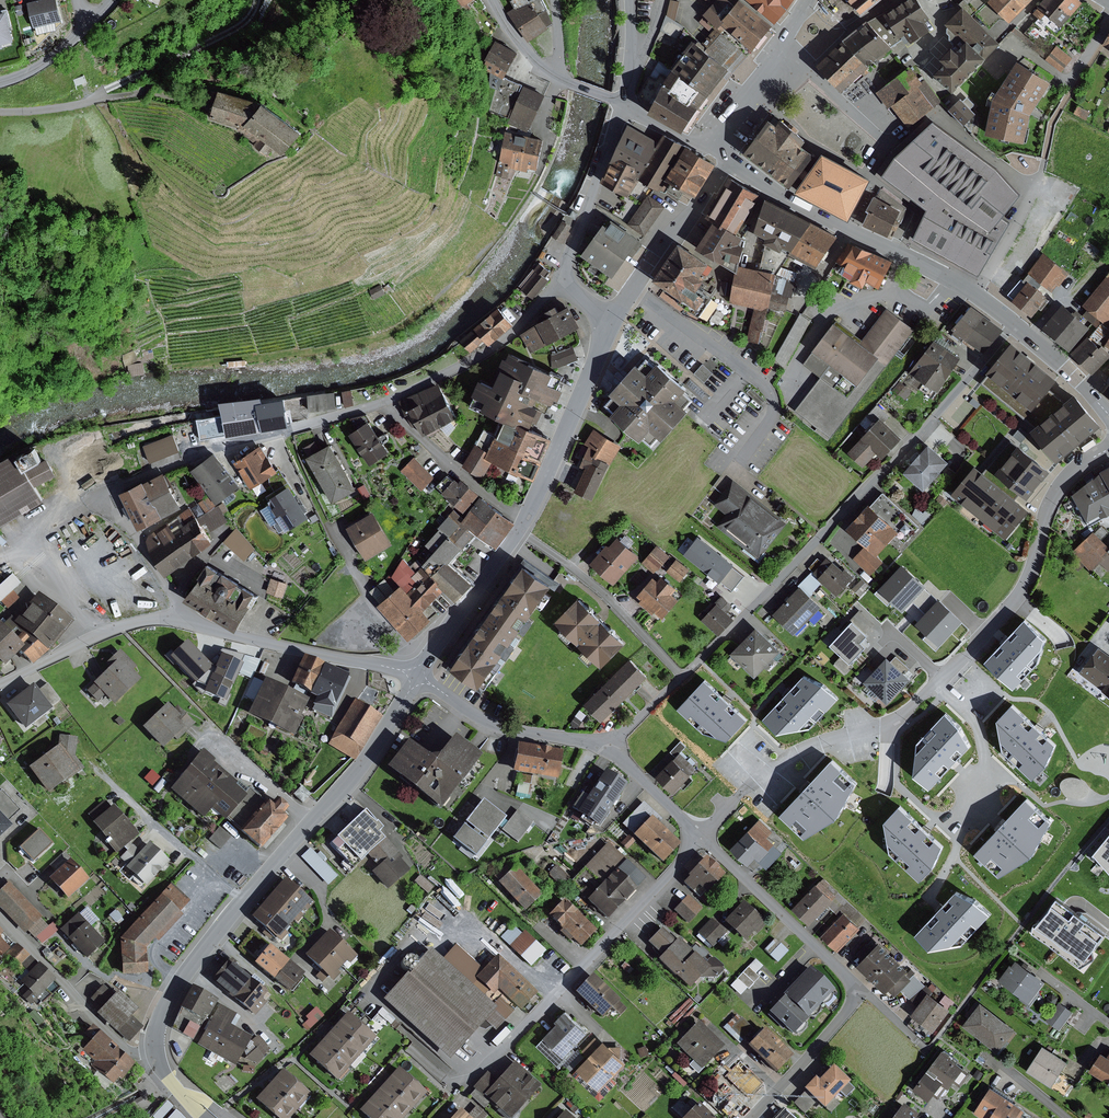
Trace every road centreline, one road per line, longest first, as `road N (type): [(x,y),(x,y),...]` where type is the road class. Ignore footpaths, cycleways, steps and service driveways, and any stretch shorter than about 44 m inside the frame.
road 1 (residential): [(682,677),(765,598),(1015,324)]
road 2 (residential): [(1108,449),(1063,482),(1024,587),(932,690),(889,723),(824,740),(783,761)]
road 3 (tertiary): [(417,675),(366,762),(178,985),(156,1051)]
road 4 (residential): [(417,675),(165,617),(97,634),(0,684)]
road 5 (residential): [(752,1117),(861,989),(702,838)]
road 6 (residential): [(702,838),(477,1074),(451,1083)]
road 7 (residential): [(729,159),(767,188),(908,256),(1003,316)]
road 8 (residential): [(682,677),(613,602),(519,531)]
road 9 (tertiary): [(609,322),(526,519)]
road 10 (residential): [(388,402),(505,340),(559,280)]
road 11 (residential): [(613,743),(489,724),(417,675)]
road 12 (residential): [(0,916),(124,1046),(156,1051)]
road 13 (residential): [(185,456),(388,402)]
road 14 (residential): [(559,280),(623,103)]
road 15 (track): [(259,0),(228,35),(102,93)]
road 16 (residential): [(526,519),(388,402)]
road 17 (tertiary): [(519,531),(417,675)]
road 18 (tertiary): [(809,0),(711,146)]
road 19 (residential): [(729,159),(632,288)]
road 20 (residential): [(702,838),(613,743)]
road 21 (residential): [(1015,324),(1108,415)]

